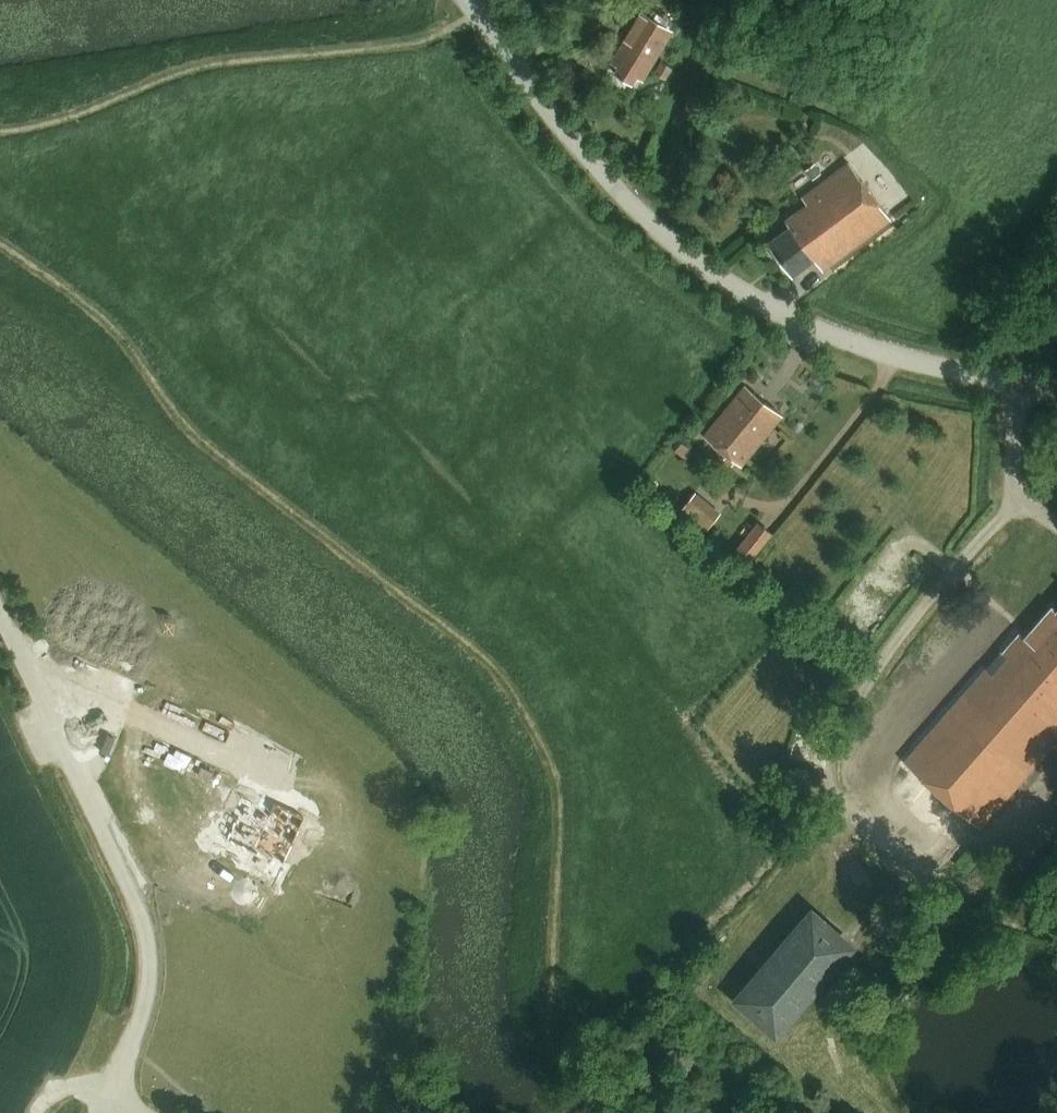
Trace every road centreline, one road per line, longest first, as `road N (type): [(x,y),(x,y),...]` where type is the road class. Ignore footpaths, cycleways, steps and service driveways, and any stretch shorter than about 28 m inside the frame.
road 1 (unclassified): [(1019,383),(937,370),(820,331),(687,258),(603,178),(469,0)]
road 2 (unclassified): [(147,1112),(113,1084),(145,1005),(143,926),(0,612)]
road 3 (residential): [(1056,526),(1013,483),(1019,383)]

